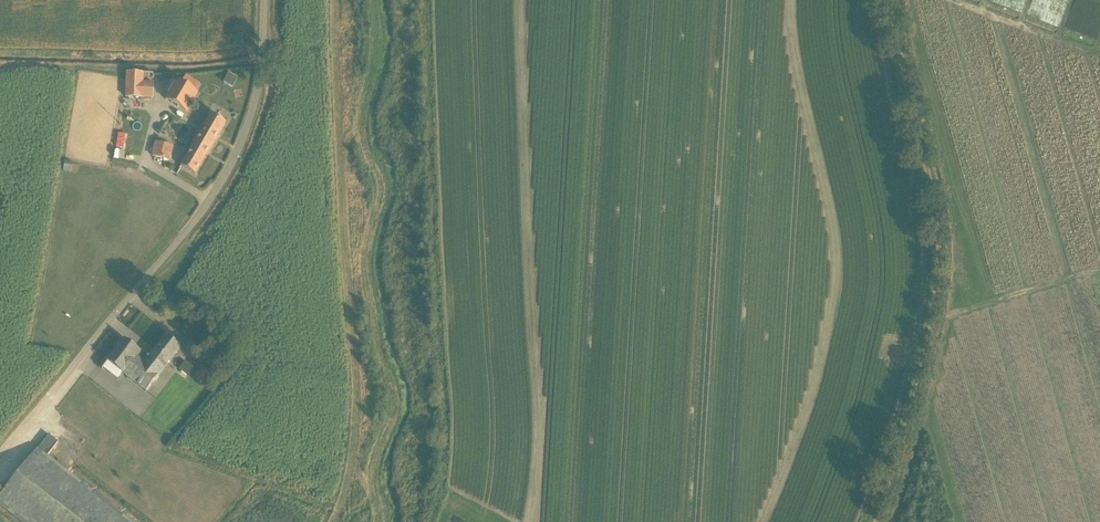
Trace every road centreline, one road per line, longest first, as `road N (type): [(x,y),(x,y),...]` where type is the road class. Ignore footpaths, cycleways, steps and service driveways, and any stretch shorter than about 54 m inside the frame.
road 1 (unclassified): [(0,451),(230,175),(254,113),(267,0)]
road 2 (track): [(877,521),(924,379),(941,283),(937,183),(914,109),(897,0)]

